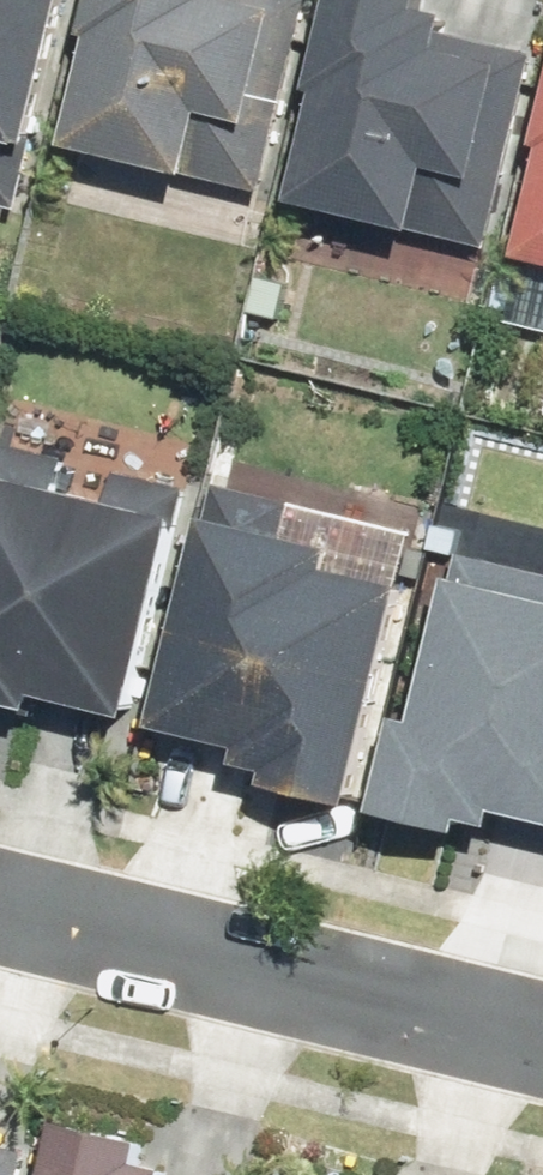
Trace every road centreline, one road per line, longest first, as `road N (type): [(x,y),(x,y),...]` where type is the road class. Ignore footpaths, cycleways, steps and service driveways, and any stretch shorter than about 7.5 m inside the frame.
road 1 (residential): [(542,1053),(0,917)]

